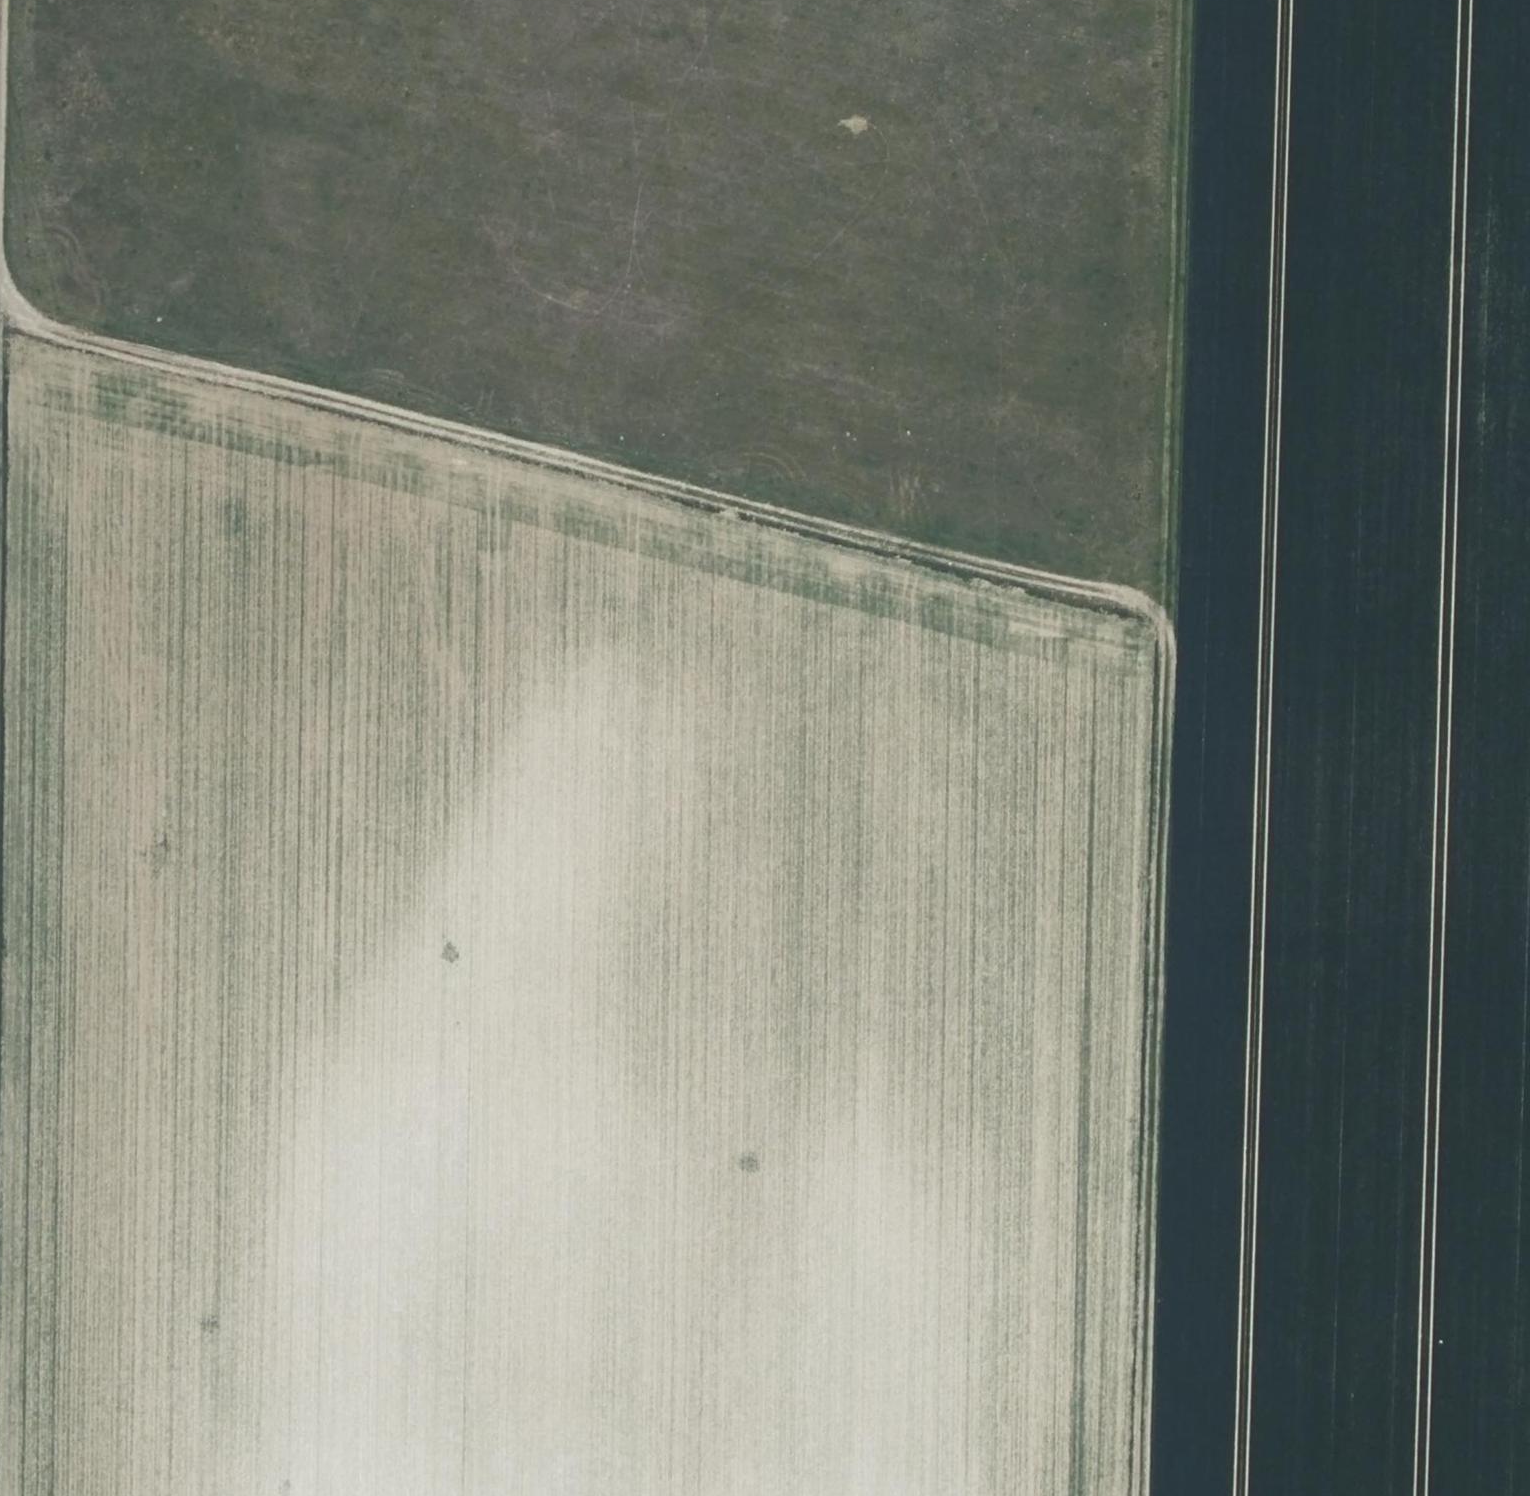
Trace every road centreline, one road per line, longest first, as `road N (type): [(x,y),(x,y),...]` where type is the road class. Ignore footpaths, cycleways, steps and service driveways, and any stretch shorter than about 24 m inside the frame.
road 1 (track): [(1180,0),(1138,1495)]
road 2 (track): [(1164,649),(0,326)]

